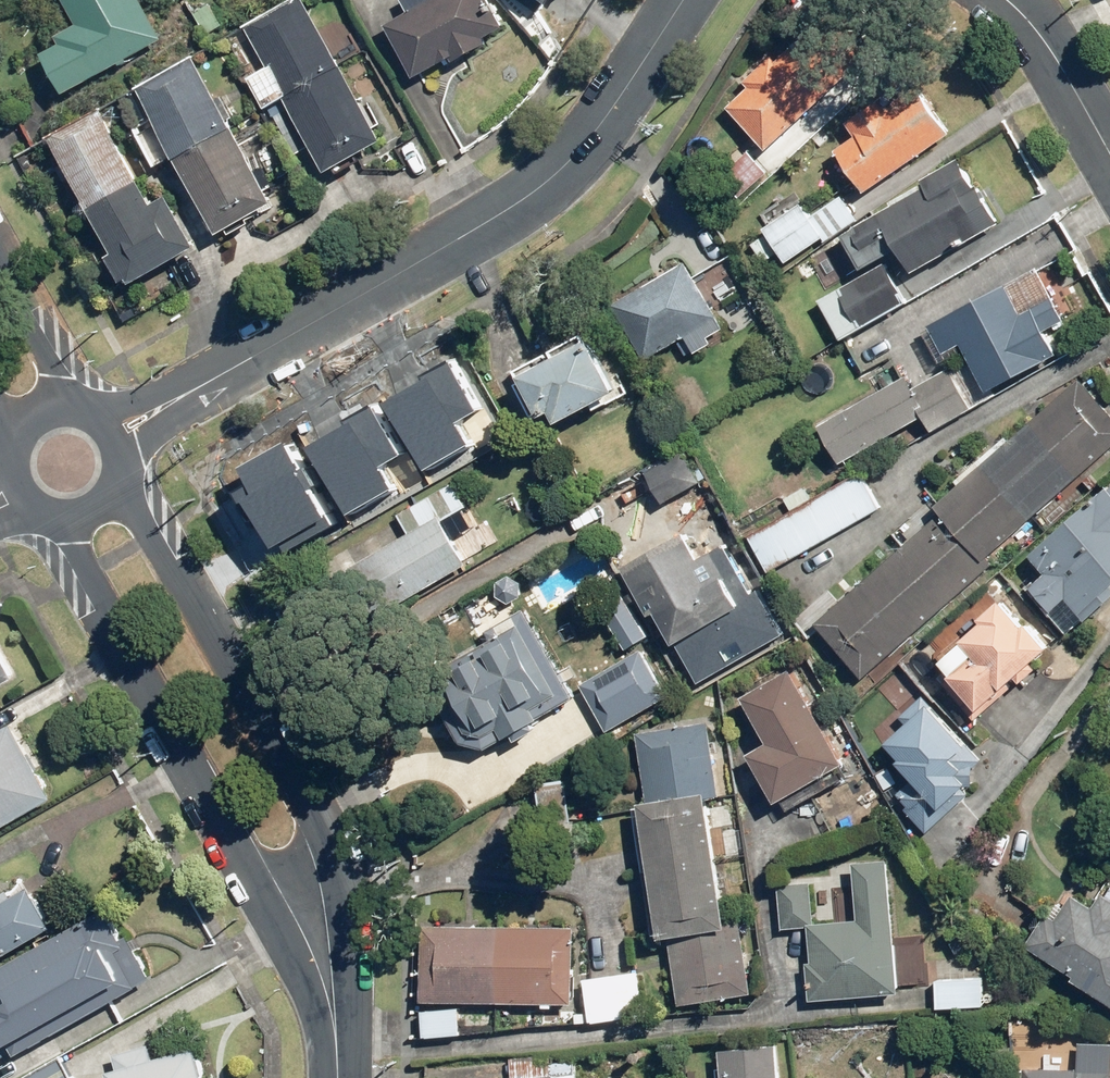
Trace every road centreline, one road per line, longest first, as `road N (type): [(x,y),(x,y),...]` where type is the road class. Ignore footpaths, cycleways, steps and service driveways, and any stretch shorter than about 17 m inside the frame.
road 1 (tertiary): [(122,431),(543,184),(600,125),(683,0)]
road 2 (residential): [(129,488),(333,846),(351,955),(351,1004),(338,1053)]
road 3 (residential): [(338,1053),(62,523)]
road 4 (residential): [(1007,0),(1045,43),(1109,156)]
road 5 (unclassified): [(0,264),(79,407)]

